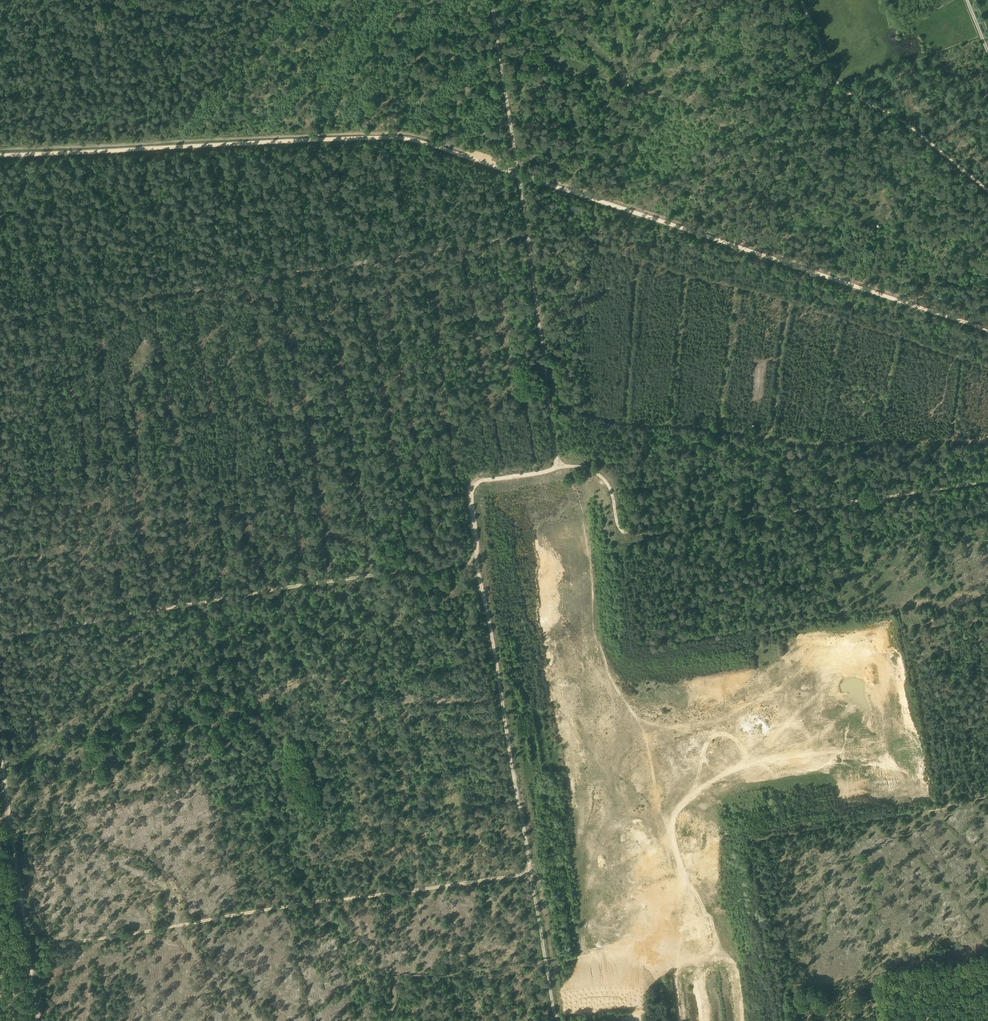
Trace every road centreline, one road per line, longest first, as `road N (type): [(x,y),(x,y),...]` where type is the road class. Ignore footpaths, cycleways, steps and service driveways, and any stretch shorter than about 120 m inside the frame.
road 1 (track): [(0,311),(527,236)]
road 2 (track): [(519,172),(402,134),(0,153)]
road 3 (track): [(31,937),(528,861)]
road 4 (track): [(476,556),(0,626)]
road 5 (track): [(987,480),(633,531),(619,522),(602,473),(557,464)]
road 6 (track): [(987,366),(769,293),(603,250),(590,195)]
road 7 (track): [(476,556),(528,861)]
road 8 (track): [(987,326),(718,238)]
road 9 (track): [(801,0),(837,86),(903,121),(987,191)]
road 10 (track): [(718,238),(752,133),(712,108),(634,82)]
road 11 (track): [(557,464),(527,236)]
road 12 (track): [(761,823),(987,790)]
road 13 (track): [(718,238),(519,172)]
road 14 (track): [(0,735),(31,937)]
road 15 (track): [(518,168),(492,0)]
road 16 (track): [(528,861),(559,1020)]
road 17 (track): [(557,464),(475,482),(476,556)]
road 18 (track): [(889,1020),(881,973),(987,954)]

